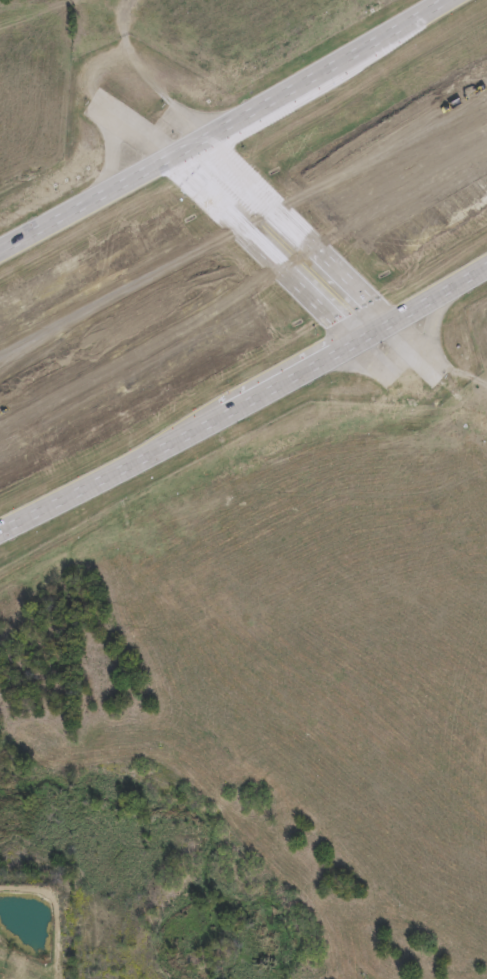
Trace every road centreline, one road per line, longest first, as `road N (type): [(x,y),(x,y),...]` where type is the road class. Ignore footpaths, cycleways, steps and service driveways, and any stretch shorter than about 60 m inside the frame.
road 1 (trunk): [(0,536),(486,266)]
road 2 (trunk): [(446,0),(0,248)]
road 3 (tertiary): [(172,158),(357,340)]
road 4 (tertiary): [(386,325),(203,141)]

